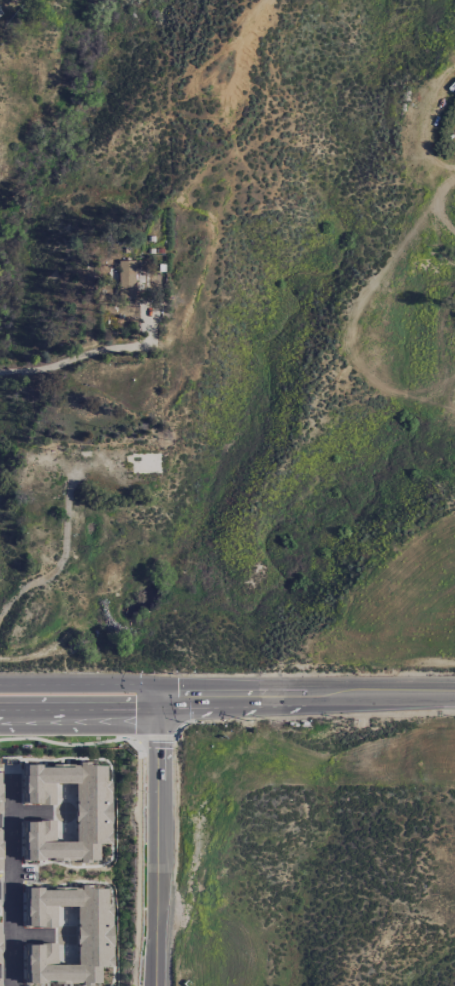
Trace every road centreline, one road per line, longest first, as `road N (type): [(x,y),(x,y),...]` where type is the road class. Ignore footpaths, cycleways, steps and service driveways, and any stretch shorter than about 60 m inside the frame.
road 1 (primary): [(162,709),(454,698)]
road 2 (primary): [(454,687),(162,686)]
road 3 (tertiary): [(163,985),(162,709)]
road 4 (primary): [(0,710),(162,709)]
road 5 (primary): [(162,686),(0,686)]
road 6 (residential): [(0,888),(12,888),(11,779)]

